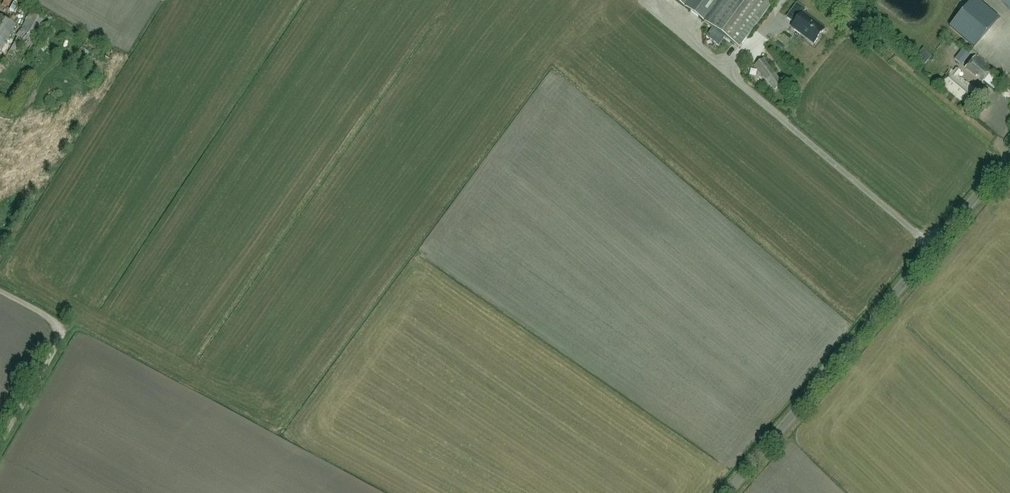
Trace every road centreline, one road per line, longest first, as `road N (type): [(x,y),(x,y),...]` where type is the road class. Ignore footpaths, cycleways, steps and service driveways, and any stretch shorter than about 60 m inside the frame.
road 1 (unclassified): [(738,492),(1009,171)]
road 2 (track): [(0,315),(55,348),(0,443)]

